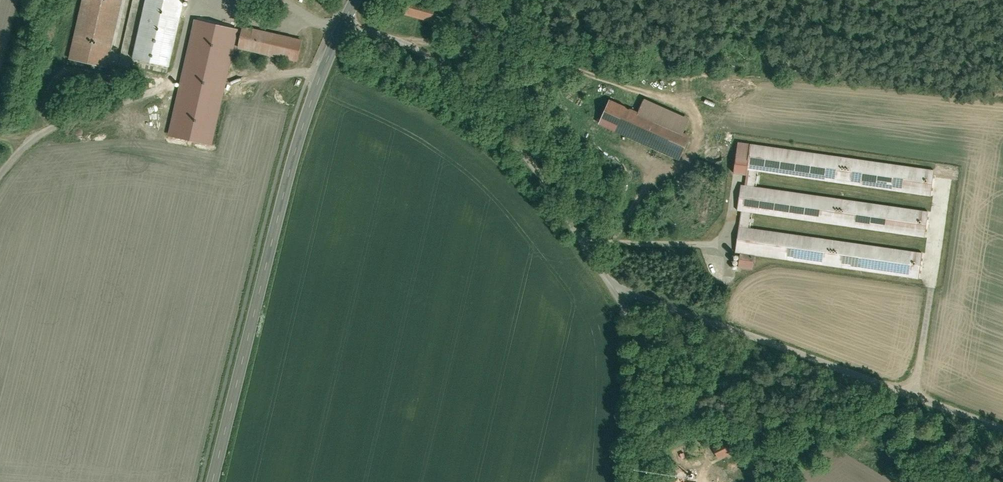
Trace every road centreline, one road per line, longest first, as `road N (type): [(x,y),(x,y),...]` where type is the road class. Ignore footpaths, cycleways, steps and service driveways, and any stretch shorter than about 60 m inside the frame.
road 1 (track): [(342,23),(402,42),(452,79),(516,146),(625,308),(641,353),(641,481)]
road 2 (tertiary): [(354,0),(288,168),(211,481)]
road 3 (track): [(604,277),(1002,429)]

